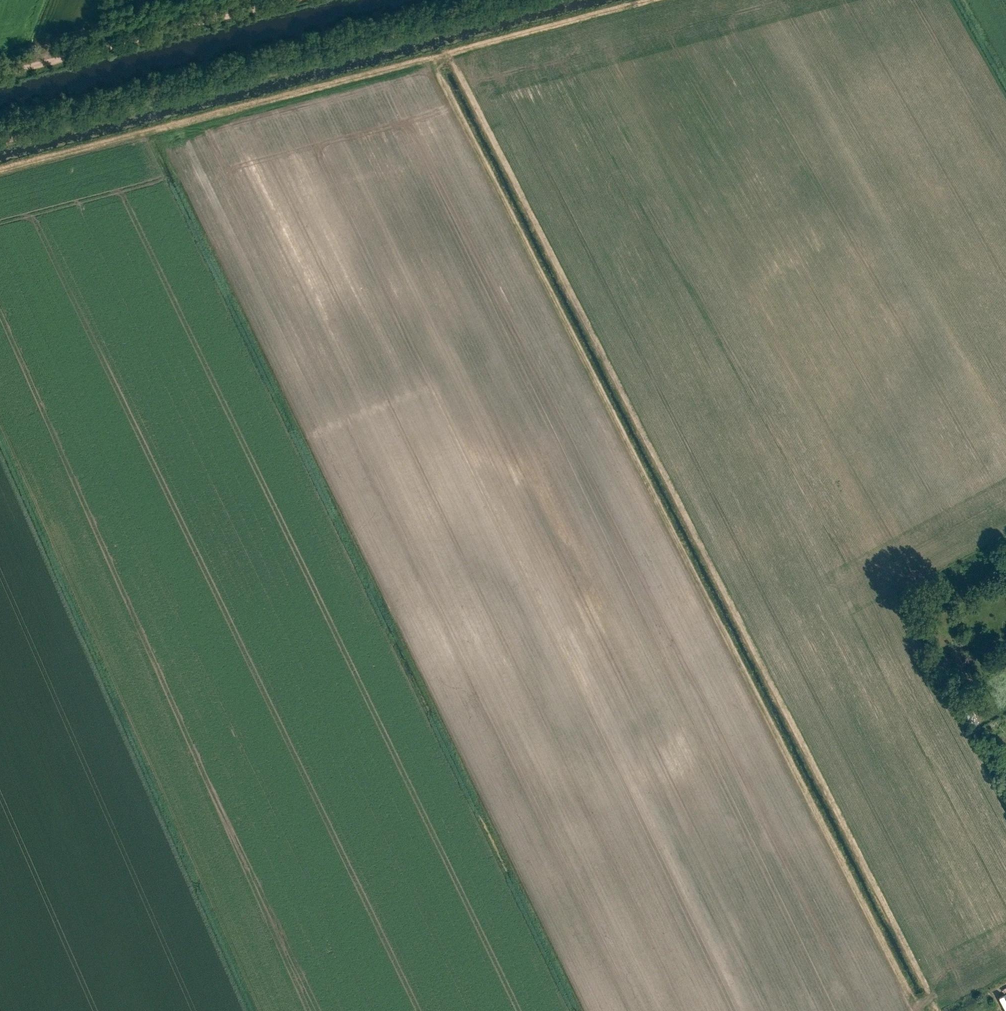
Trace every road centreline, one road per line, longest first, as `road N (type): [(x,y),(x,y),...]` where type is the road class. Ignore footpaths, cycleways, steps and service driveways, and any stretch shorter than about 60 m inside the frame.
road 1 (track): [(0,140),(527,0)]
road 2 (track): [(0,76),(292,0)]

